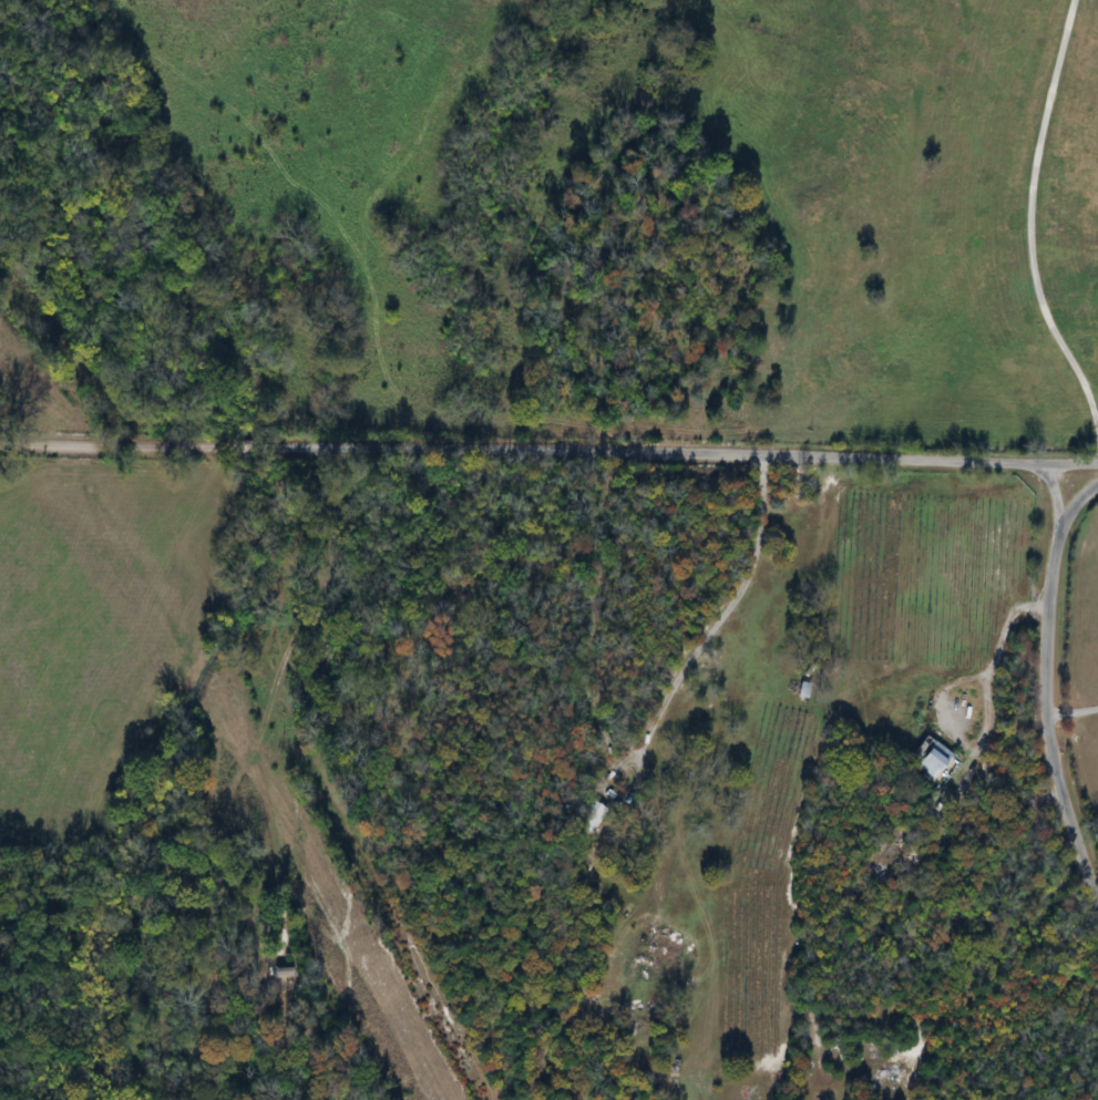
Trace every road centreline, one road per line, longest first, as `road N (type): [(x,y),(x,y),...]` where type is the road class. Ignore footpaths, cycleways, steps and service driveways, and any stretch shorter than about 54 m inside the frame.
road 1 (residential): [(1097,464),(0,445)]
road 2 (residential): [(1097,922),(1059,804),(1045,709),(1053,569),(1081,464)]

